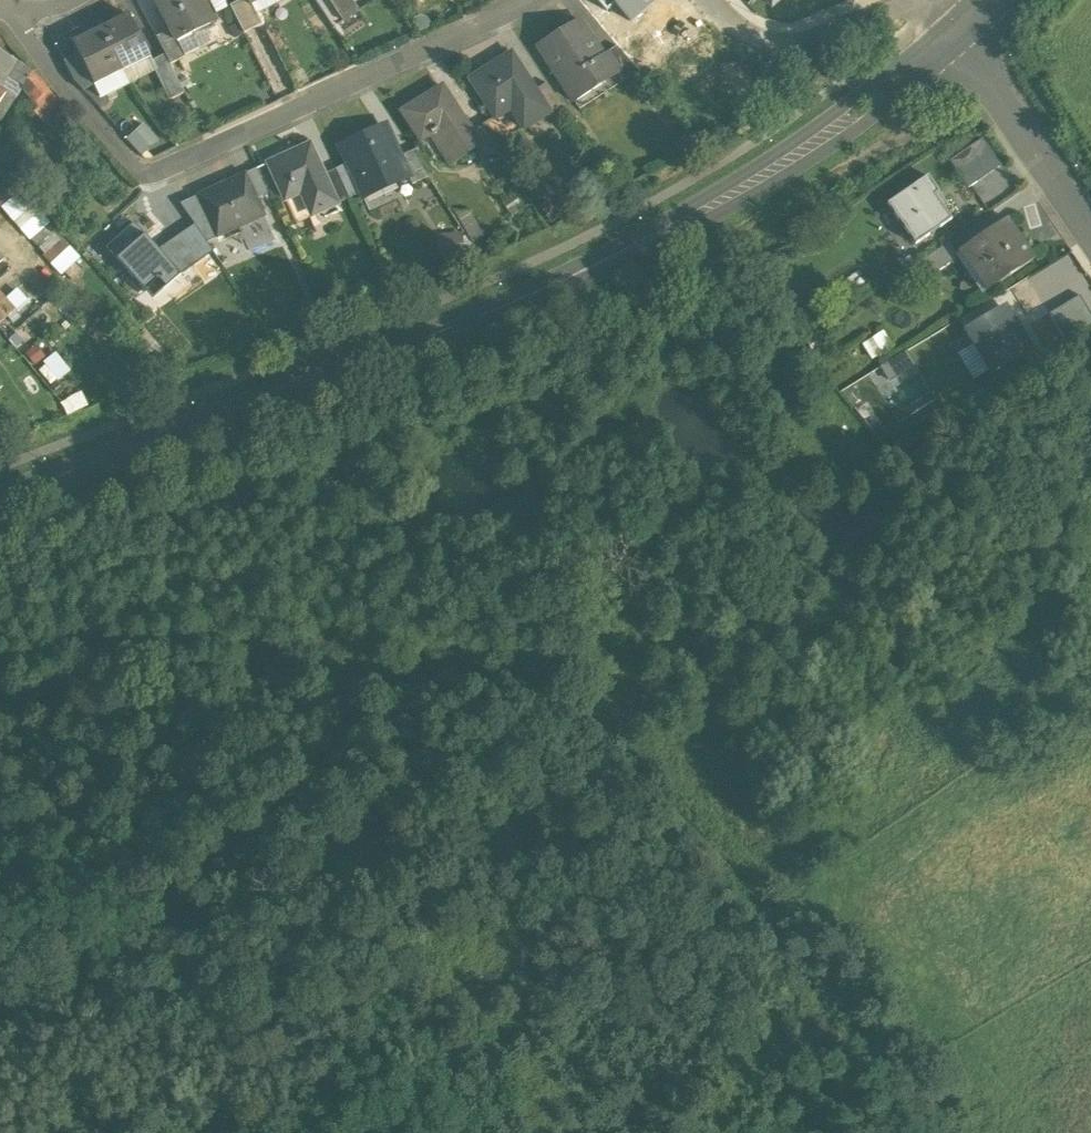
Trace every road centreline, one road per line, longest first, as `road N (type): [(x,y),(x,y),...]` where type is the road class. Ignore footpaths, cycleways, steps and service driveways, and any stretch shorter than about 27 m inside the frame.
road 1 (tertiary): [(0,499),(419,342),(660,237),(734,199),(906,80),(965,28)]
road 2 (residential): [(22,32),(142,183),(540,0)]
road 3 (residential): [(965,28),(1090,220)]

